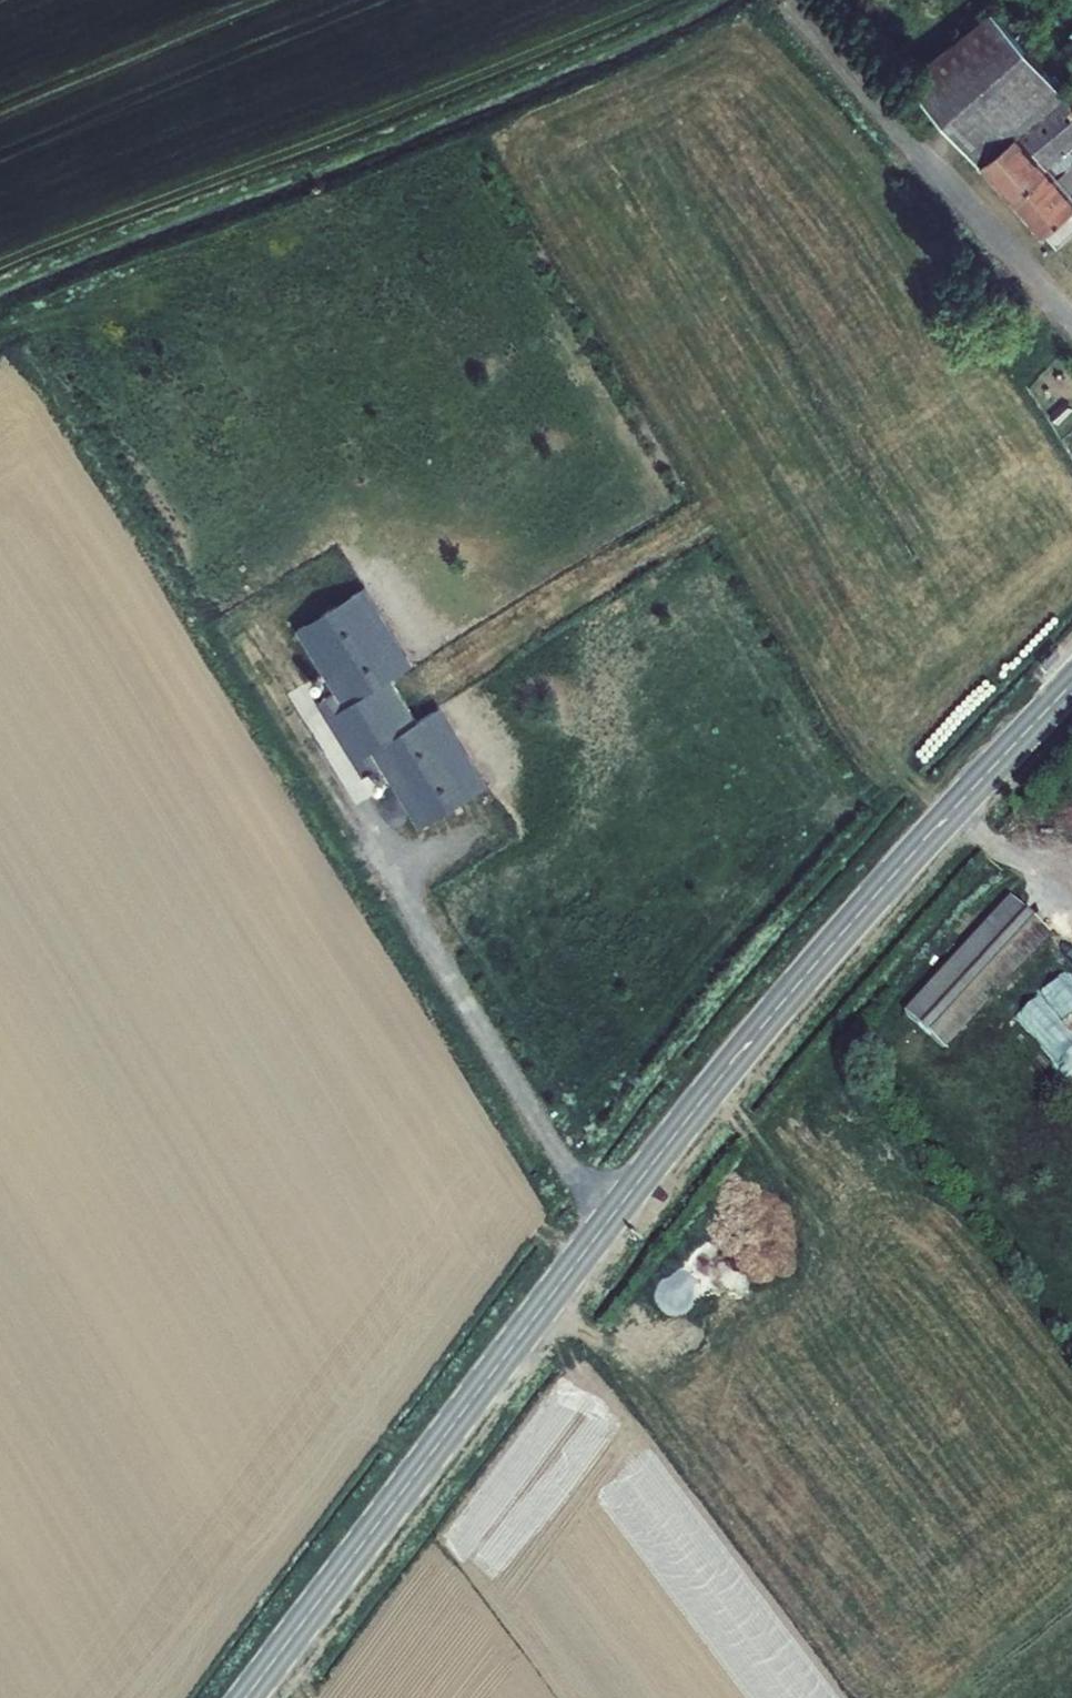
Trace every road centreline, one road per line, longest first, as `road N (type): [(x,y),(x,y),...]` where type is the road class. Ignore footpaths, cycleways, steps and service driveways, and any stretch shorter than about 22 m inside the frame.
road 1 (tertiary): [(1071,685),(769,1019),(246,1697)]

